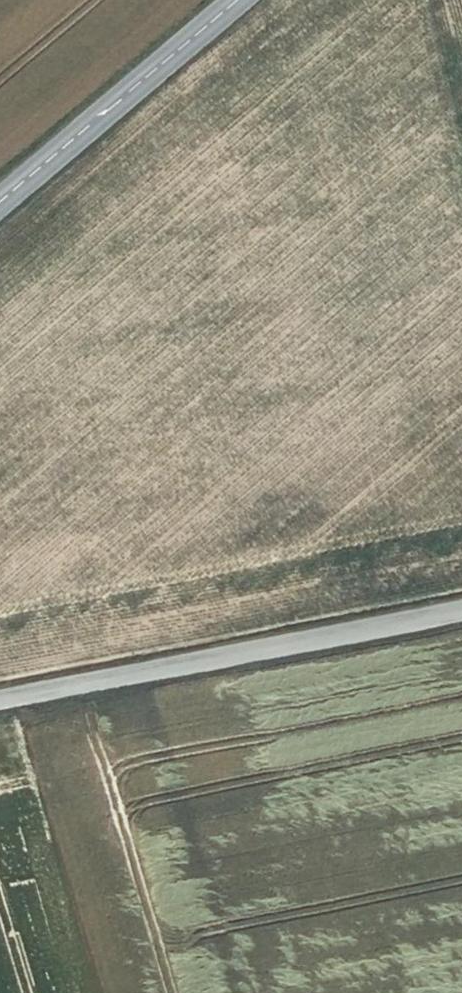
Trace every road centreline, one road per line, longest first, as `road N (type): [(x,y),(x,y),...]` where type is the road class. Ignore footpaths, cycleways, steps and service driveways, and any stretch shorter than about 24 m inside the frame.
road 1 (tertiary): [(461,609),(0,697)]
road 2 (secondary): [(0,197),(229,0)]

